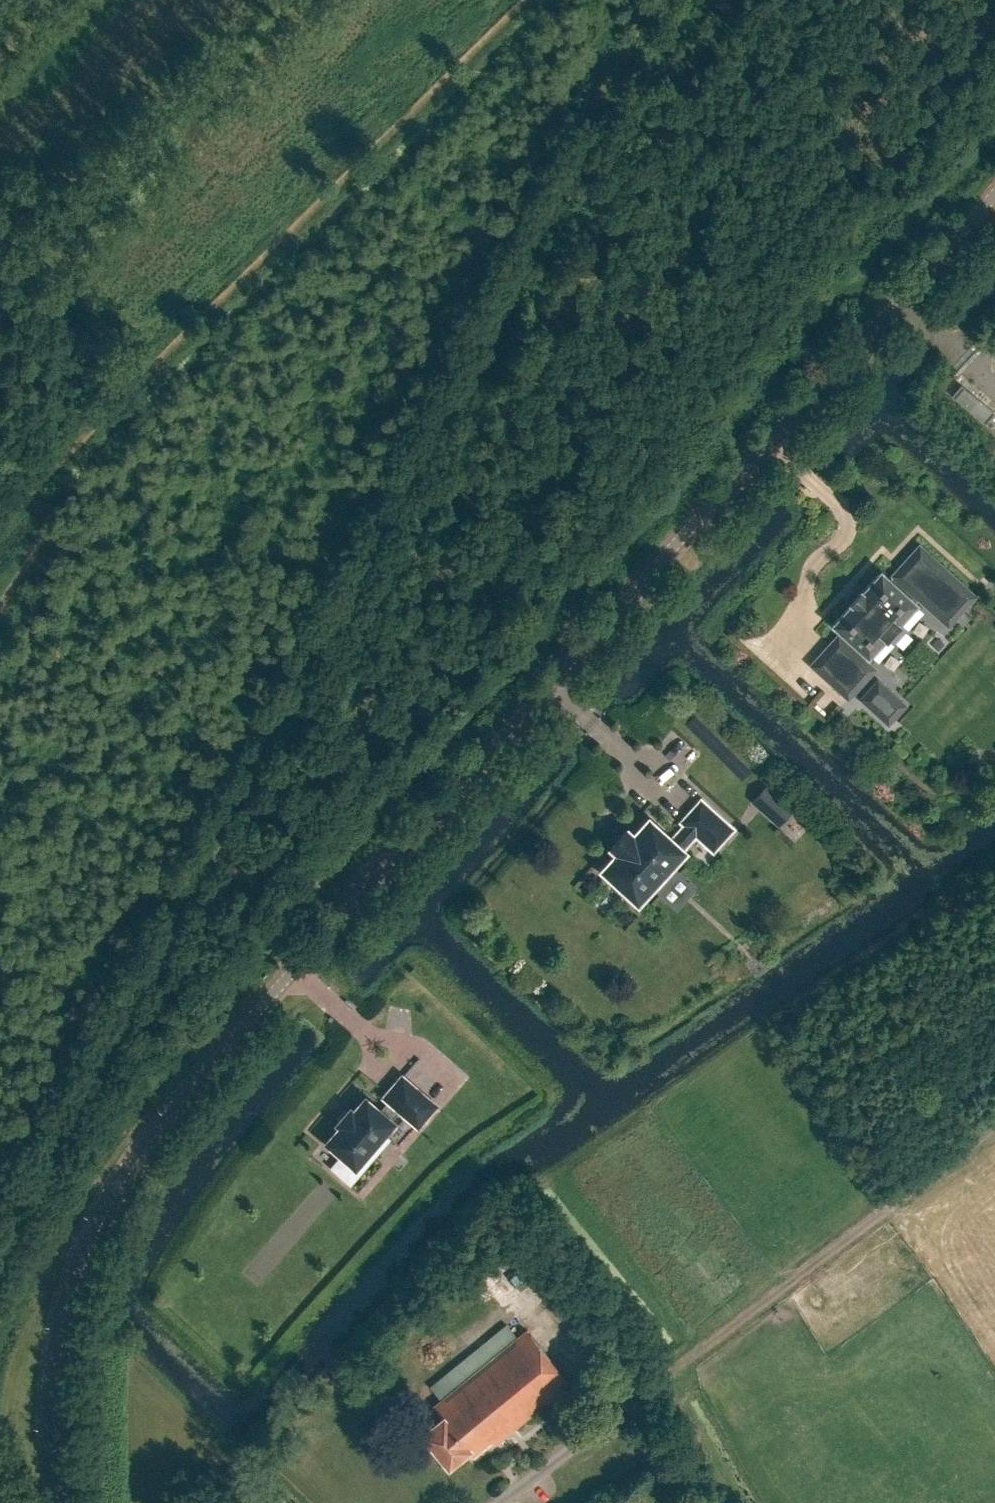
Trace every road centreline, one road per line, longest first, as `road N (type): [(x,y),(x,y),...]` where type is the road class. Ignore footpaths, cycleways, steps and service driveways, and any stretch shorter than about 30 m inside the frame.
road 1 (unclassified): [(52,1502),(45,1404),(59,1316),(131,1151),(191,1073),(994,193)]
road 2 (track): [(154,355),(517,0)]
road 3 (track): [(651,1387),(994,1126)]

